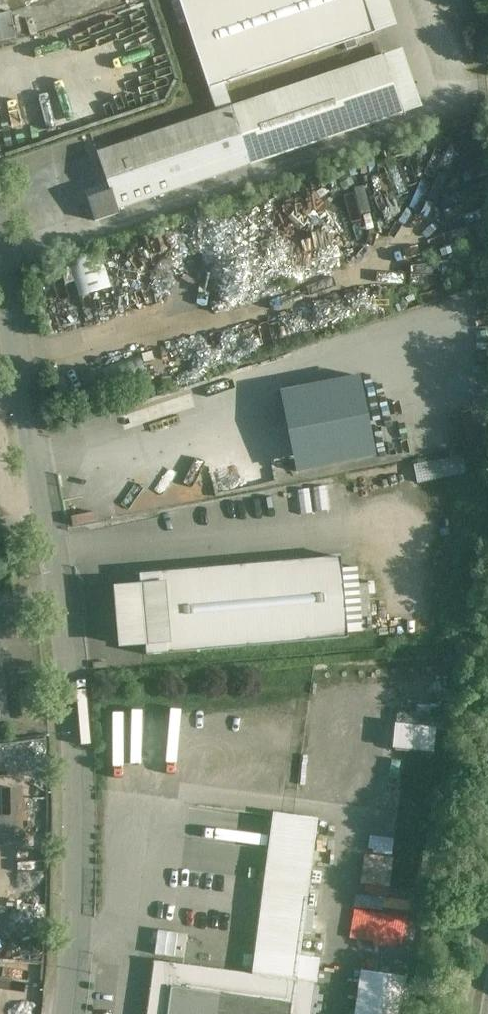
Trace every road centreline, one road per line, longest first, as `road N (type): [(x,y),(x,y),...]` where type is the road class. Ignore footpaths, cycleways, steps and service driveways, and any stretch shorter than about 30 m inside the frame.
road 1 (unclassified): [(12,278),(81,814),(61,1013)]

